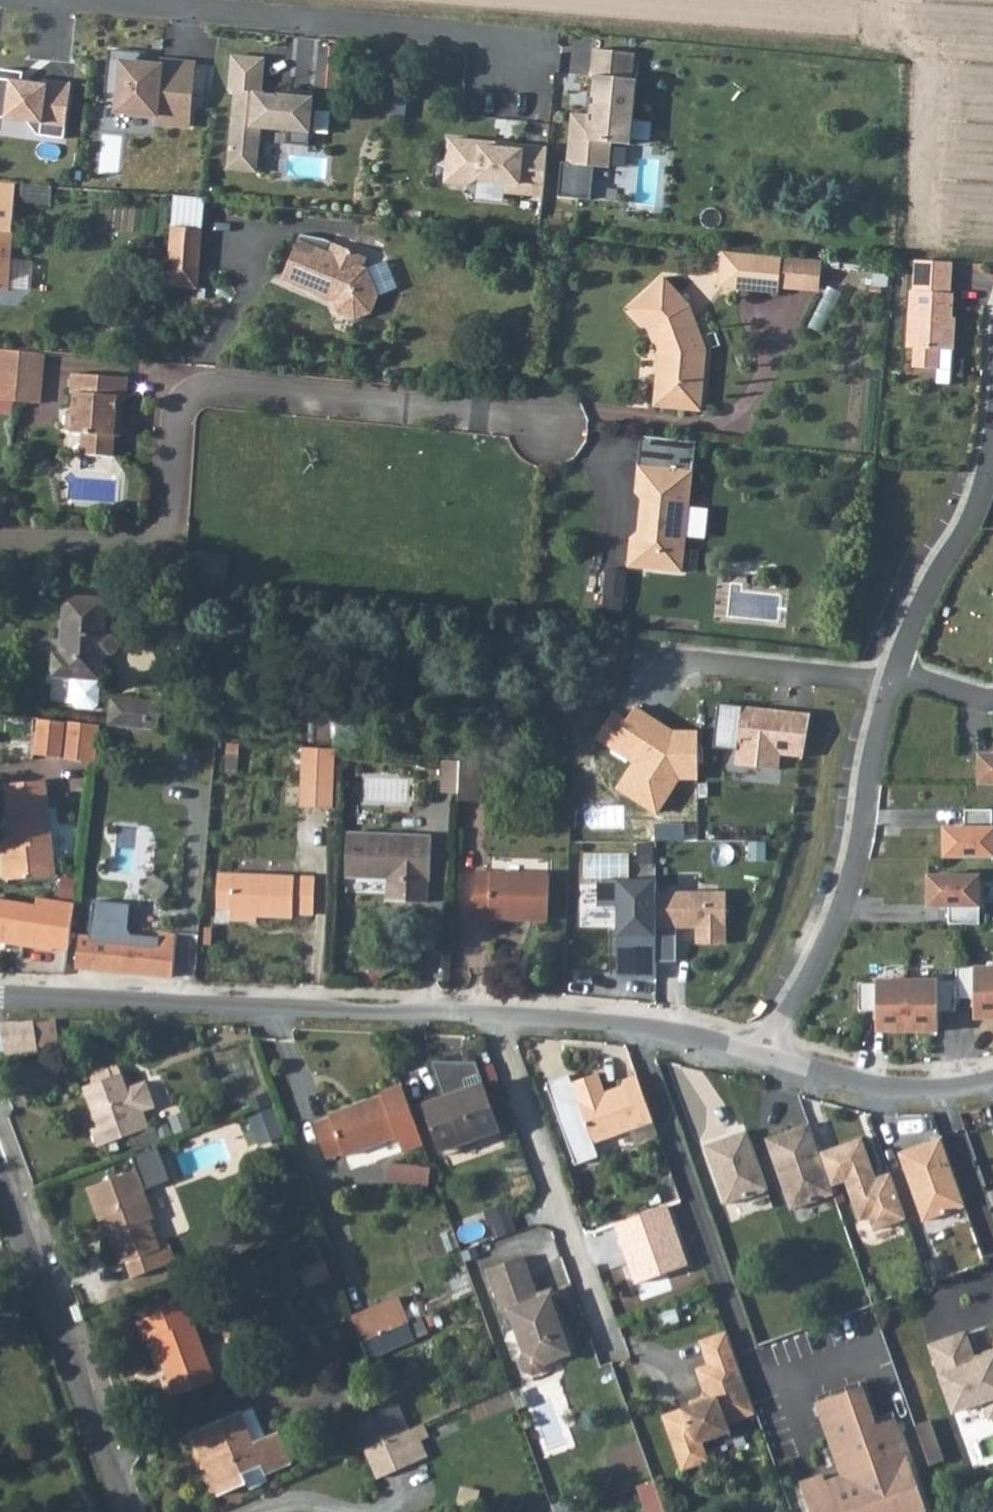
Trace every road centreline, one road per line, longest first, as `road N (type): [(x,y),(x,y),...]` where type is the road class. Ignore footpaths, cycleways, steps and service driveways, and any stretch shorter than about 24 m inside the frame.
road 1 (residential): [(0,998),(566,1016),(699,1035),(764,1058)]
road 2 (residential): [(0,547),(160,554),(177,385),(540,423)]
road 3 (residential): [(82,0),(512,40),(508,77)]
road 4 (residential): [(764,1058),(848,884),(887,691)]
road 5 (residential): [(0,1166),(128,1511)]
road 6 (residential): [(895,671),(935,575),(975,513),(992,456)]
road 7 (residential): [(764,1058),(905,1090),(992,1077)]
road 8 (residential): [(660,658),(857,680),(887,691)]

